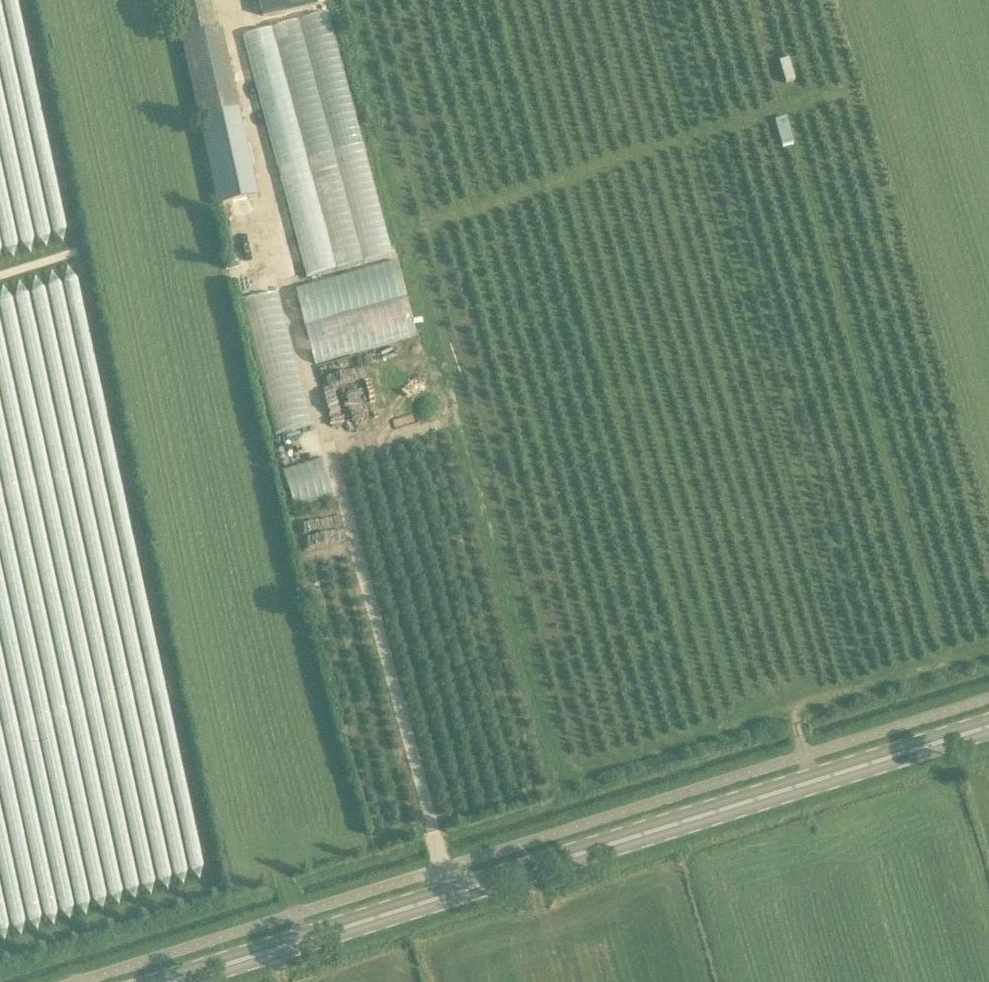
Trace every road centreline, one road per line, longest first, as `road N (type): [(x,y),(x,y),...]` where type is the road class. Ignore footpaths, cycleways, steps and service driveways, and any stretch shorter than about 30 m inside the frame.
road 1 (primary): [(177,981),(988,729)]

